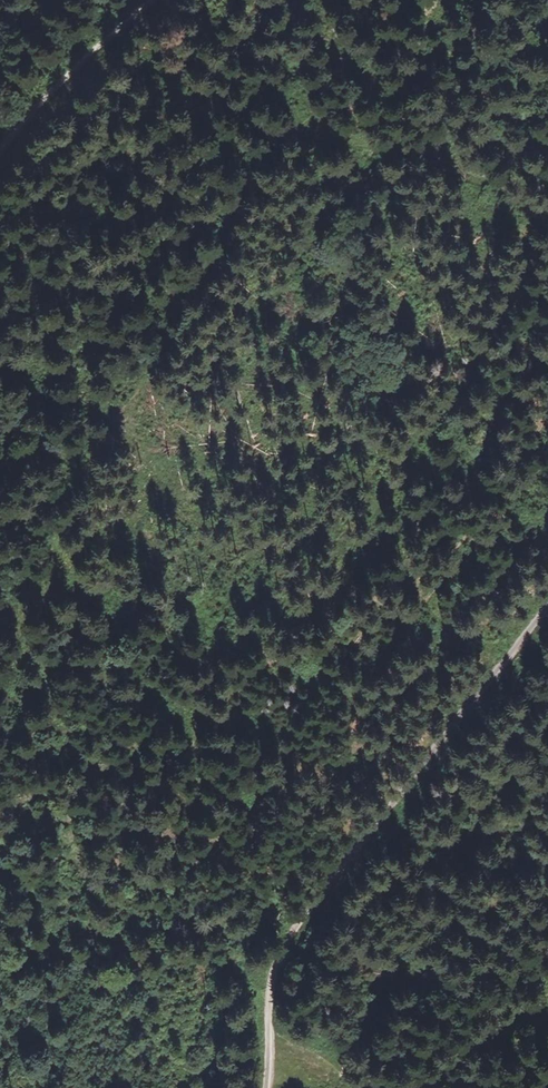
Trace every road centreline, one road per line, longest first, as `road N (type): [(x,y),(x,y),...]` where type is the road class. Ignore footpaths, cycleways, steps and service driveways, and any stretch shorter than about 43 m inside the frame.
road 1 (unclassified): [(547,603),(301,923),(271,975),(266,1087)]
road 2 (track): [(0,140),(148,0)]

